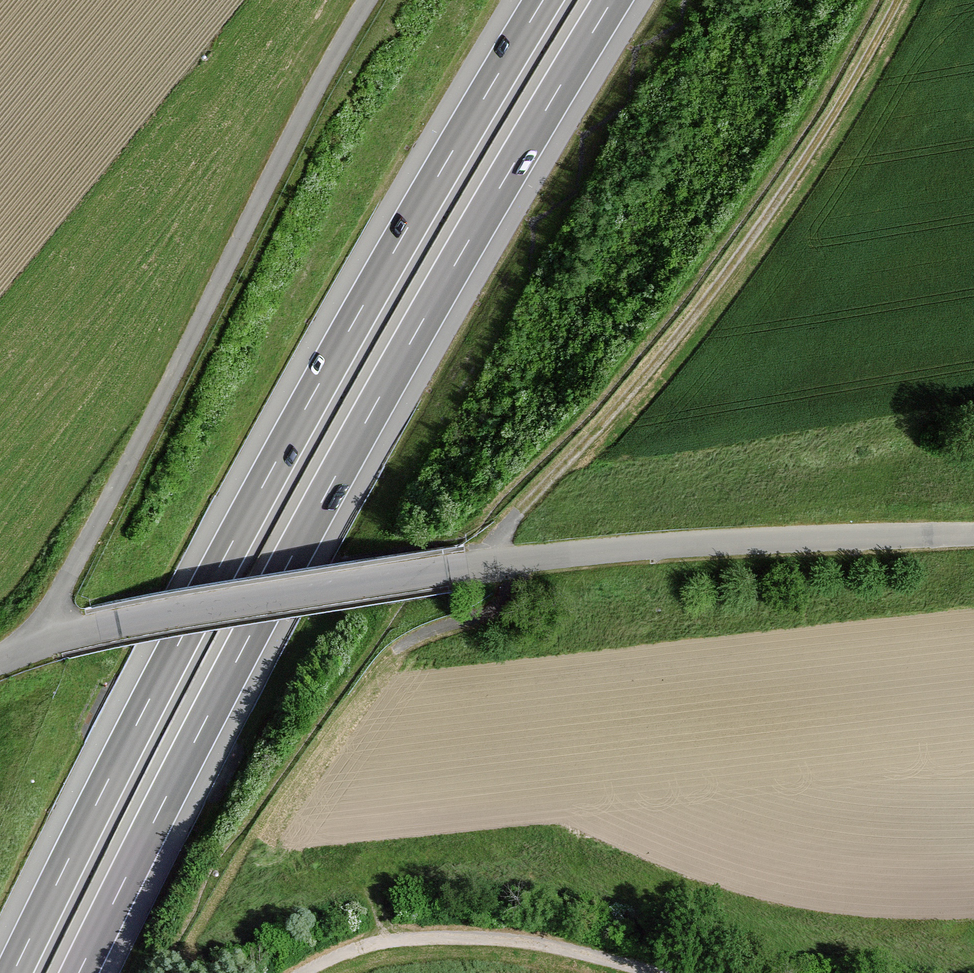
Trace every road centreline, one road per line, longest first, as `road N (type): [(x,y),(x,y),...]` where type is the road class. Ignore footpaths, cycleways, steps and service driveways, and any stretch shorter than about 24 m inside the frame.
road 1 (motorway): [(79,972),(367,419),(613,0)]
road 2 (motorway): [(544,0),(223,560),(13,972)]
road 3 (unclassified): [(0,661),(118,623),(494,562),(655,546),(973,534)]
road 4 (track): [(42,643),(61,590),(367,0)]
road 5 (track): [(898,0),(751,239),(655,365),(506,527),(494,562)]
road 6 (track): [(656,972),(474,938),(376,944),(305,972)]

